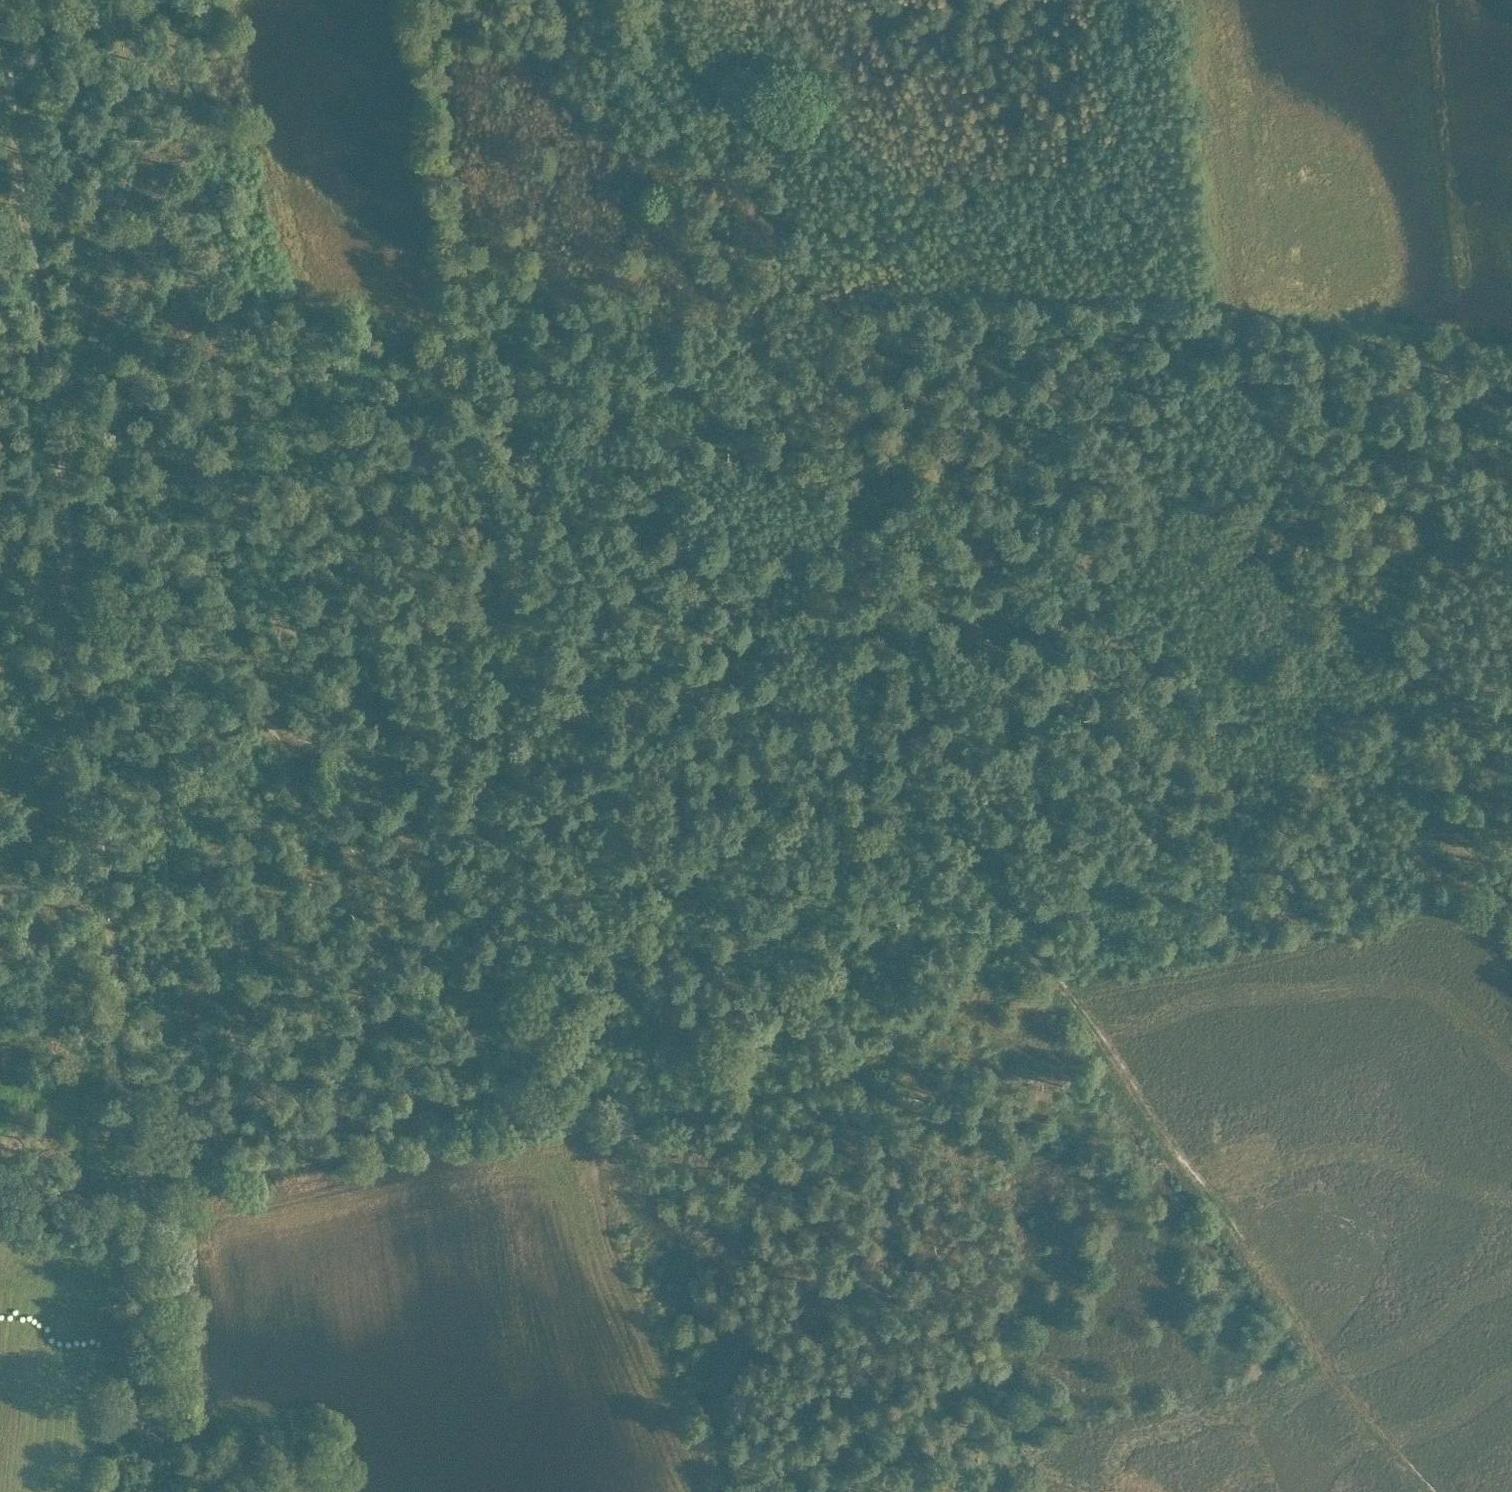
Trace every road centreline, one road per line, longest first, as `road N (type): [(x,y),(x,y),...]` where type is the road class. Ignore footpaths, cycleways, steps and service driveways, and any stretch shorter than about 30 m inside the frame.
road 1 (track): [(62,604),(241,724),(863,770),(963,793),(1058,996),(1144,1099),(1345,1401),(1433,1491)]
road 2 (track): [(241,724),(561,1117),(712,1491)]
road 3 (track): [(62,604),(103,873),(177,1491)]
road 4 (track): [(0,58),(66,544),(62,604)]
road 5 (track): [(1058,996),(985,999),(915,1032),(864,1081),(573,1147)]

